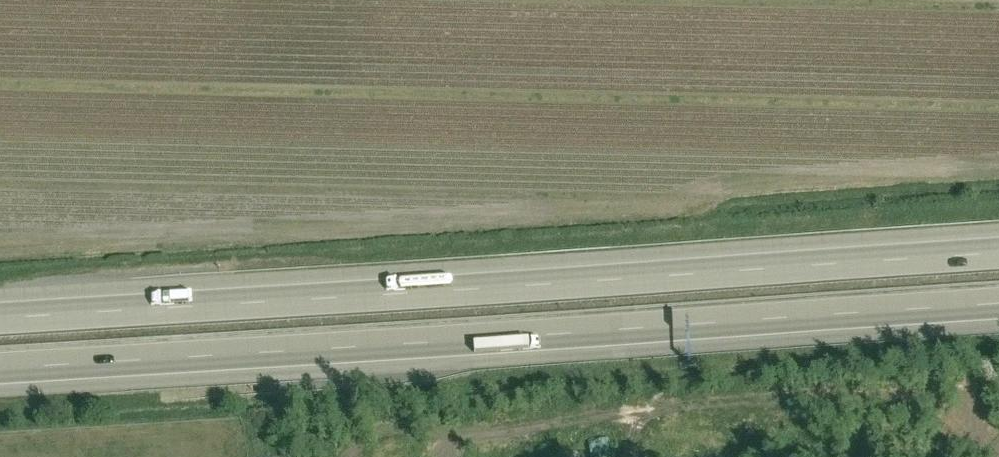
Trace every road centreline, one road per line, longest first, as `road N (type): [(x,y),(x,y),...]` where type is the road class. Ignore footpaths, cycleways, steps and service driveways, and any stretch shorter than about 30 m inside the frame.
road 1 (motorway): [(998,241),(0,308)]
road 2 (motorway): [(0,374),(998,308)]

